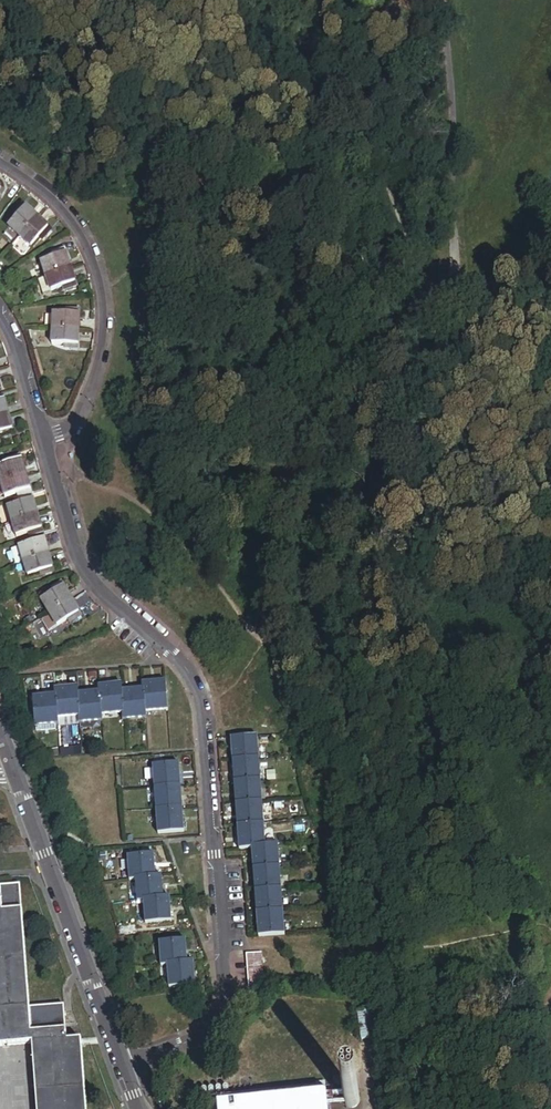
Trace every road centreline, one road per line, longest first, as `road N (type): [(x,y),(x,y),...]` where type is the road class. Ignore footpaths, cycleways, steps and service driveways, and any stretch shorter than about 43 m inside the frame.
road 1 (residential): [(52,472),(82,568),(179,661),(204,710),(225,992),(198,1036),(122,1066)]
road 2 (residential): [(52,472),(100,353),(100,287),(66,216),(0,164)]
road 3 (residential): [(0,734),(122,1066)]
road 4 (residential): [(0,316),(52,472)]

